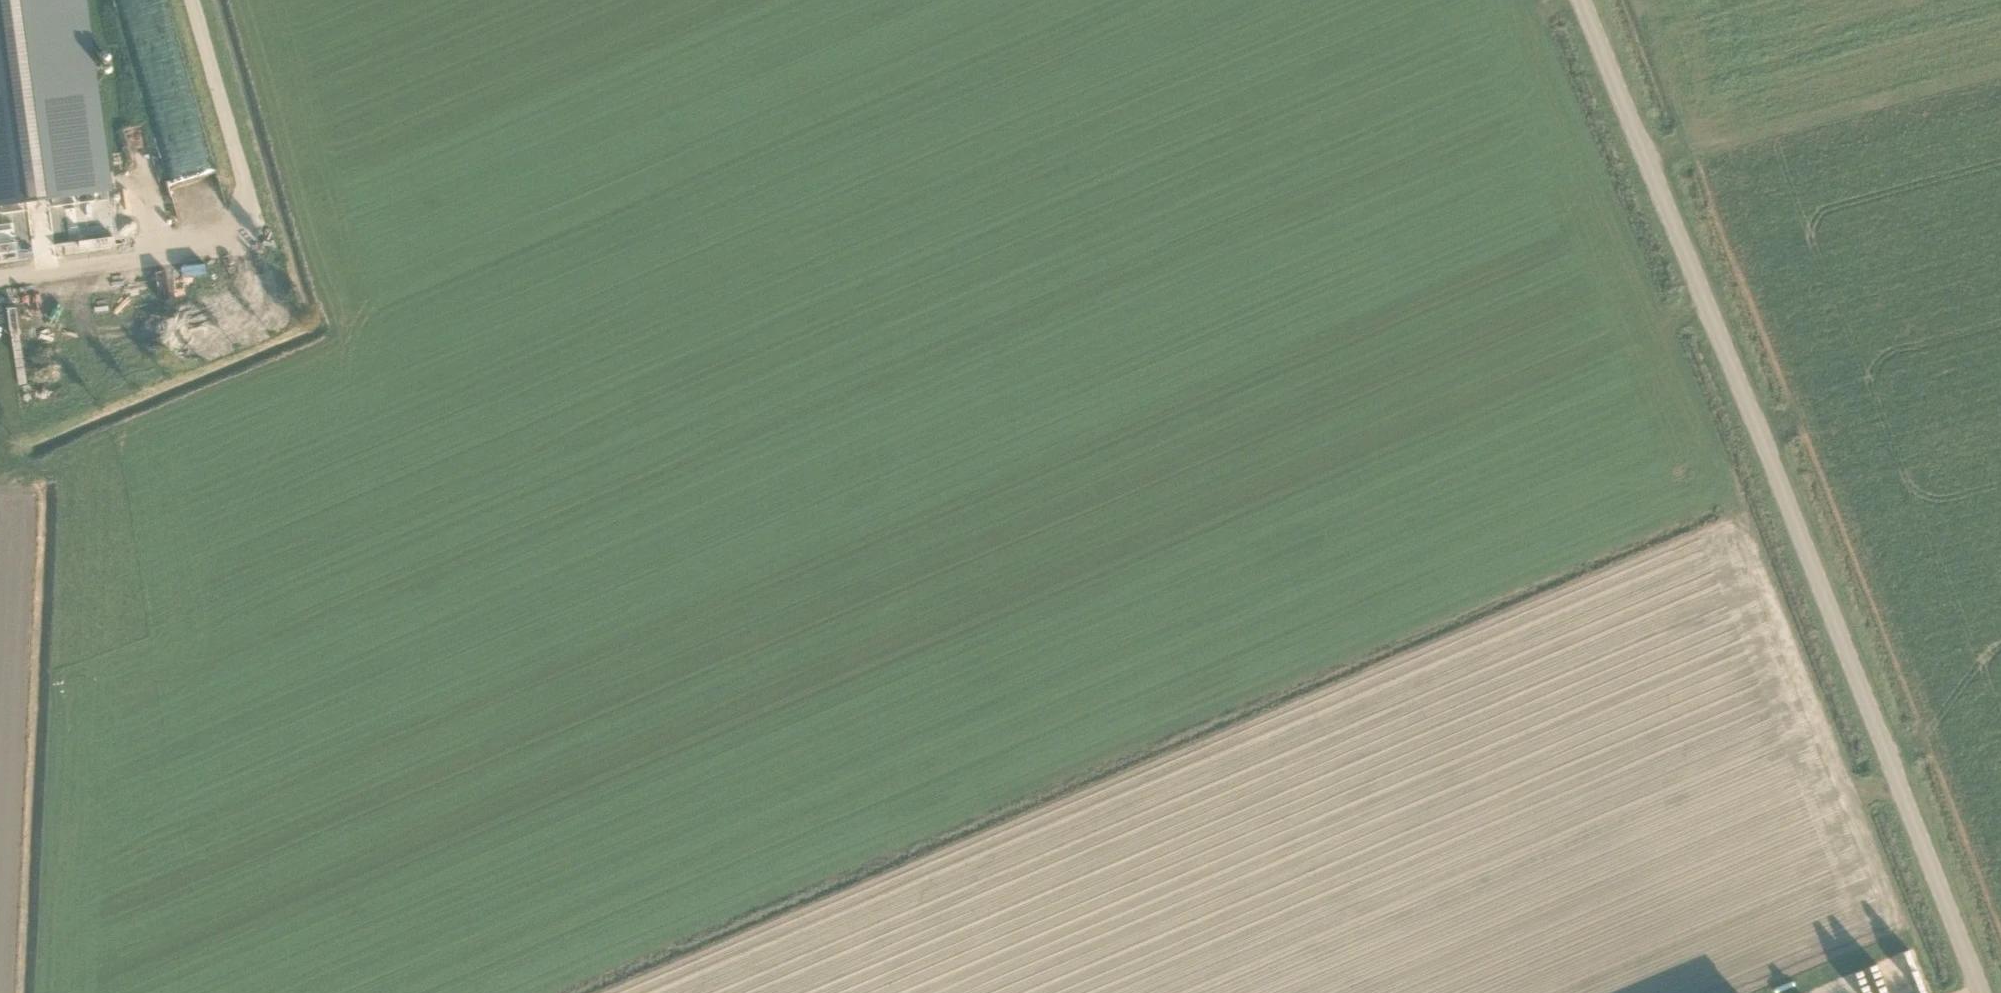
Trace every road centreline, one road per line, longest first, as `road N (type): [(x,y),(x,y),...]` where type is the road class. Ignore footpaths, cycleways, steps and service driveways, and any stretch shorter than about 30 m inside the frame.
road 1 (tertiary): [(1981,992),(1585,0)]
road 2 (track): [(0,276),(213,247),(247,229),(251,203),(192,0)]

